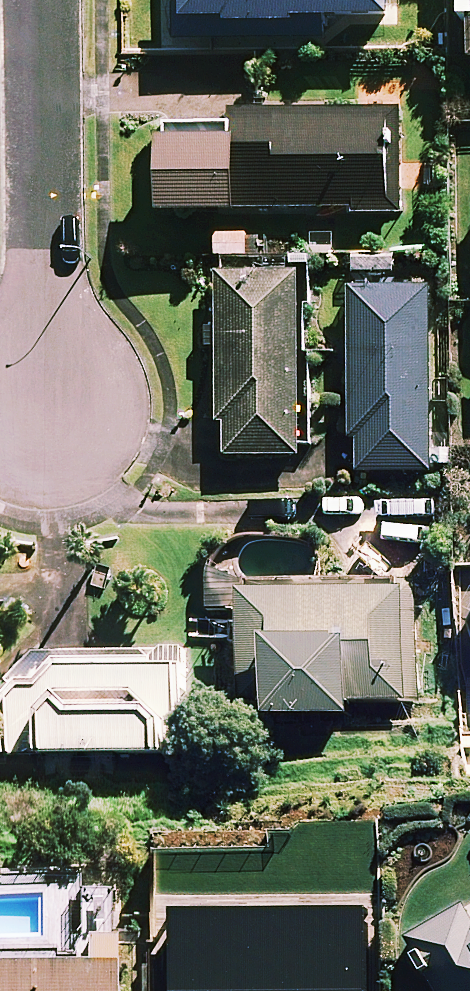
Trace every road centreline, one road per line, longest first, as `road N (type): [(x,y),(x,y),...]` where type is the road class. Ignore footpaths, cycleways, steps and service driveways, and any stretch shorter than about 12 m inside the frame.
road 1 (residential): [(37,399),(42,0)]

